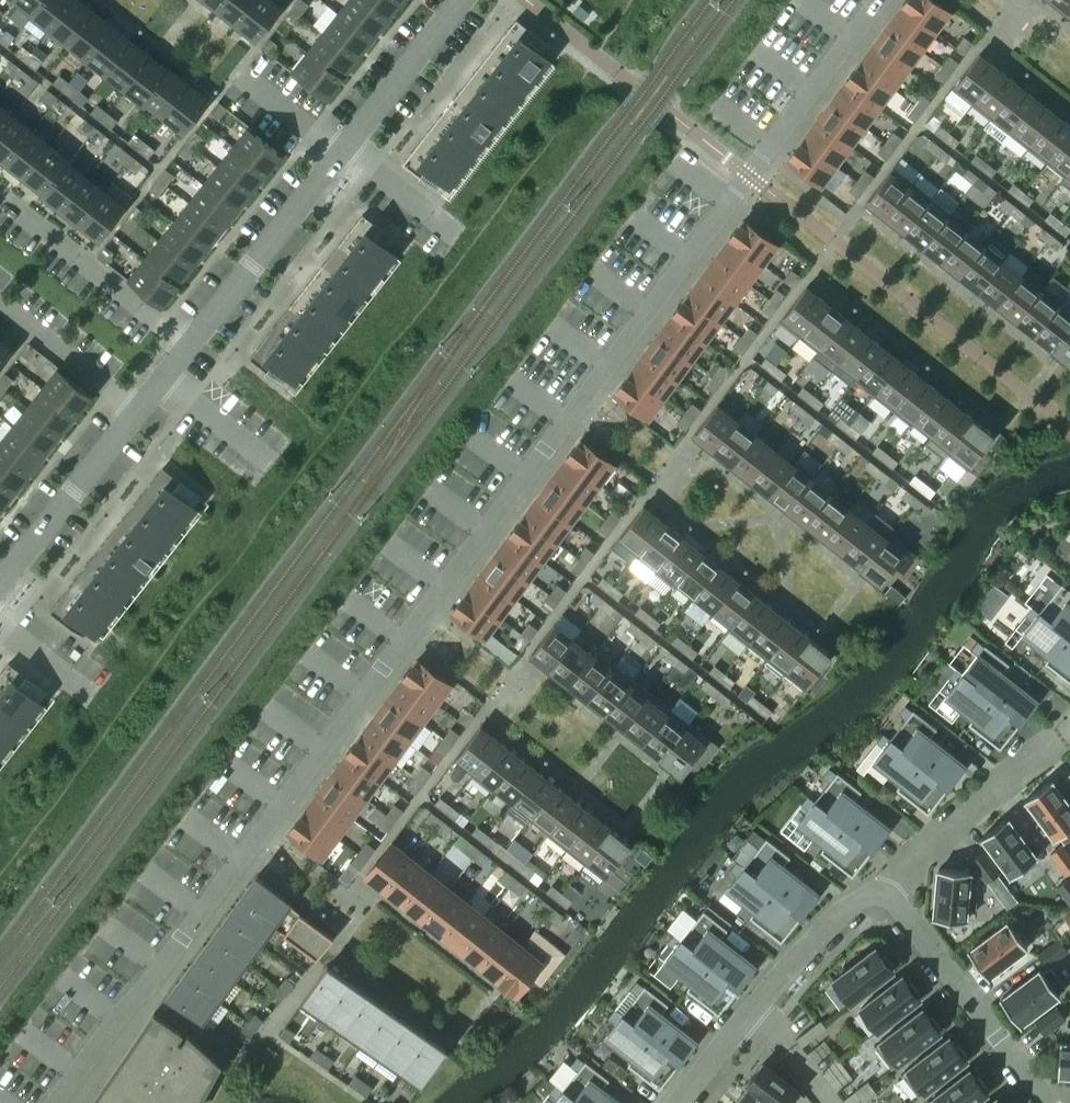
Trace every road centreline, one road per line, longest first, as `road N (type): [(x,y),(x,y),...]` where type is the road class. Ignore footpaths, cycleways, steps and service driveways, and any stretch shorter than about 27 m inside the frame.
road 1 (residential): [(879,0),(58,1102)]
road 2 (residential): [(466,0),(194,346)]
road 3 (residential): [(886,890),(857,901),(764,1000),(685,1102)]
road 4 (residential): [(886,890),(1049,1102)]
road 5 (residential): [(194,346),(0,192)]
road 6 (residential): [(1069,732),(886,890)]
road 7 (residential): [(139,417),(0,593)]
road 8 (residential): [(0,309),(139,417)]

